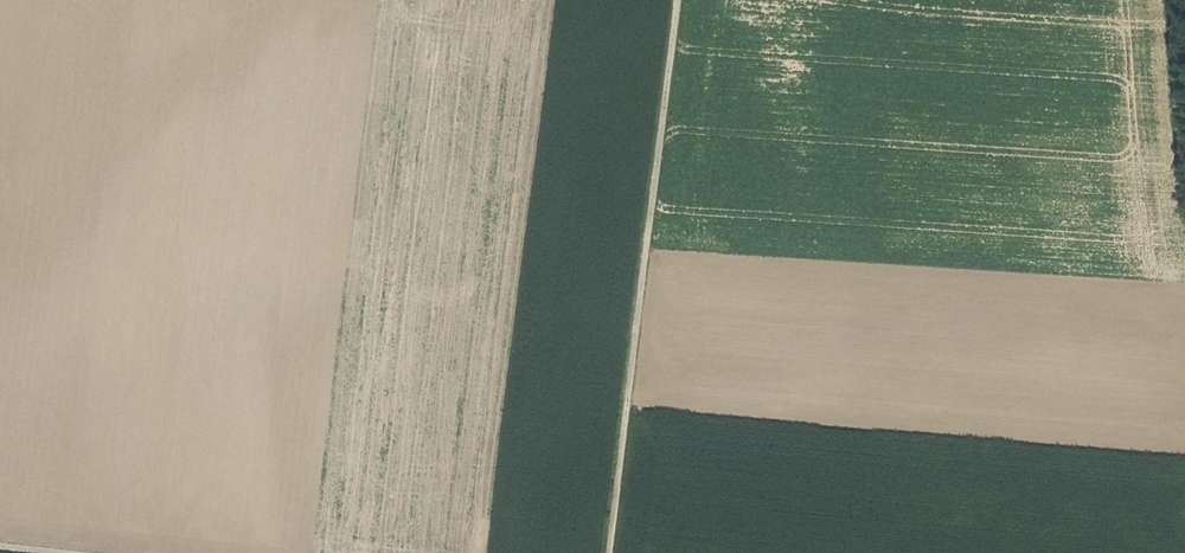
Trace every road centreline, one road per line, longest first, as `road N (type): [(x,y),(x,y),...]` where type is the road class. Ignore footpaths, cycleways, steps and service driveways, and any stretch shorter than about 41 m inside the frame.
road 1 (track): [(674,0),(608,552)]
road 2 (track): [(1184,120),(1169,0)]

